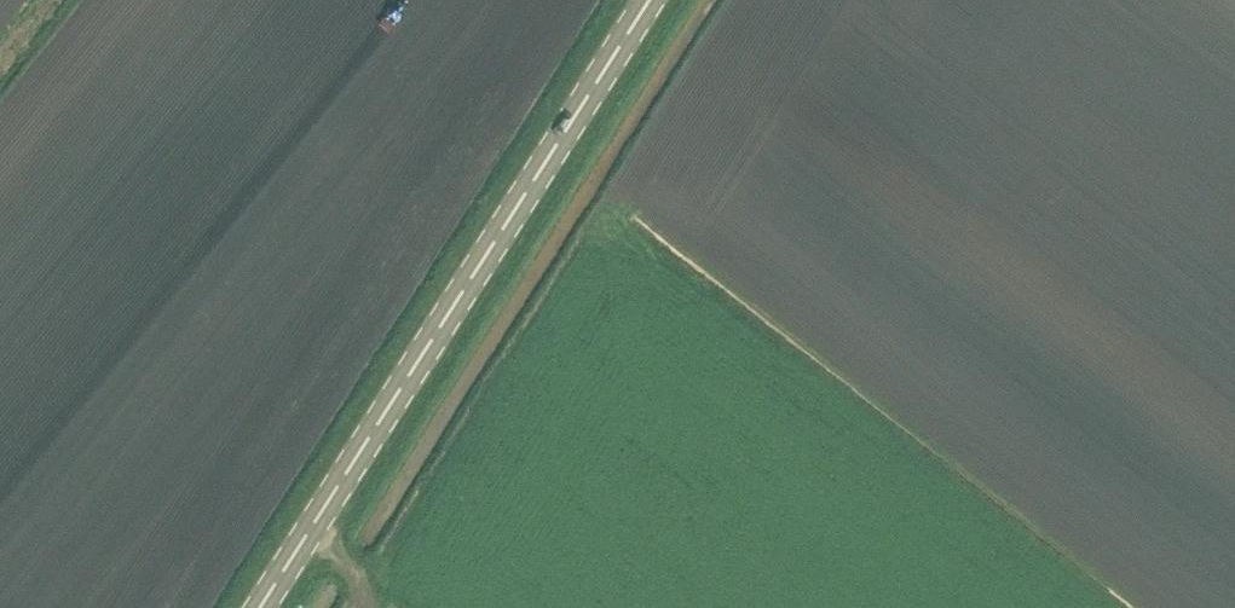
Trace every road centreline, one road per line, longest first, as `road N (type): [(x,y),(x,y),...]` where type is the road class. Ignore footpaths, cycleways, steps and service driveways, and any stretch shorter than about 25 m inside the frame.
road 1 (secondary): [(260,607),(650,0)]

